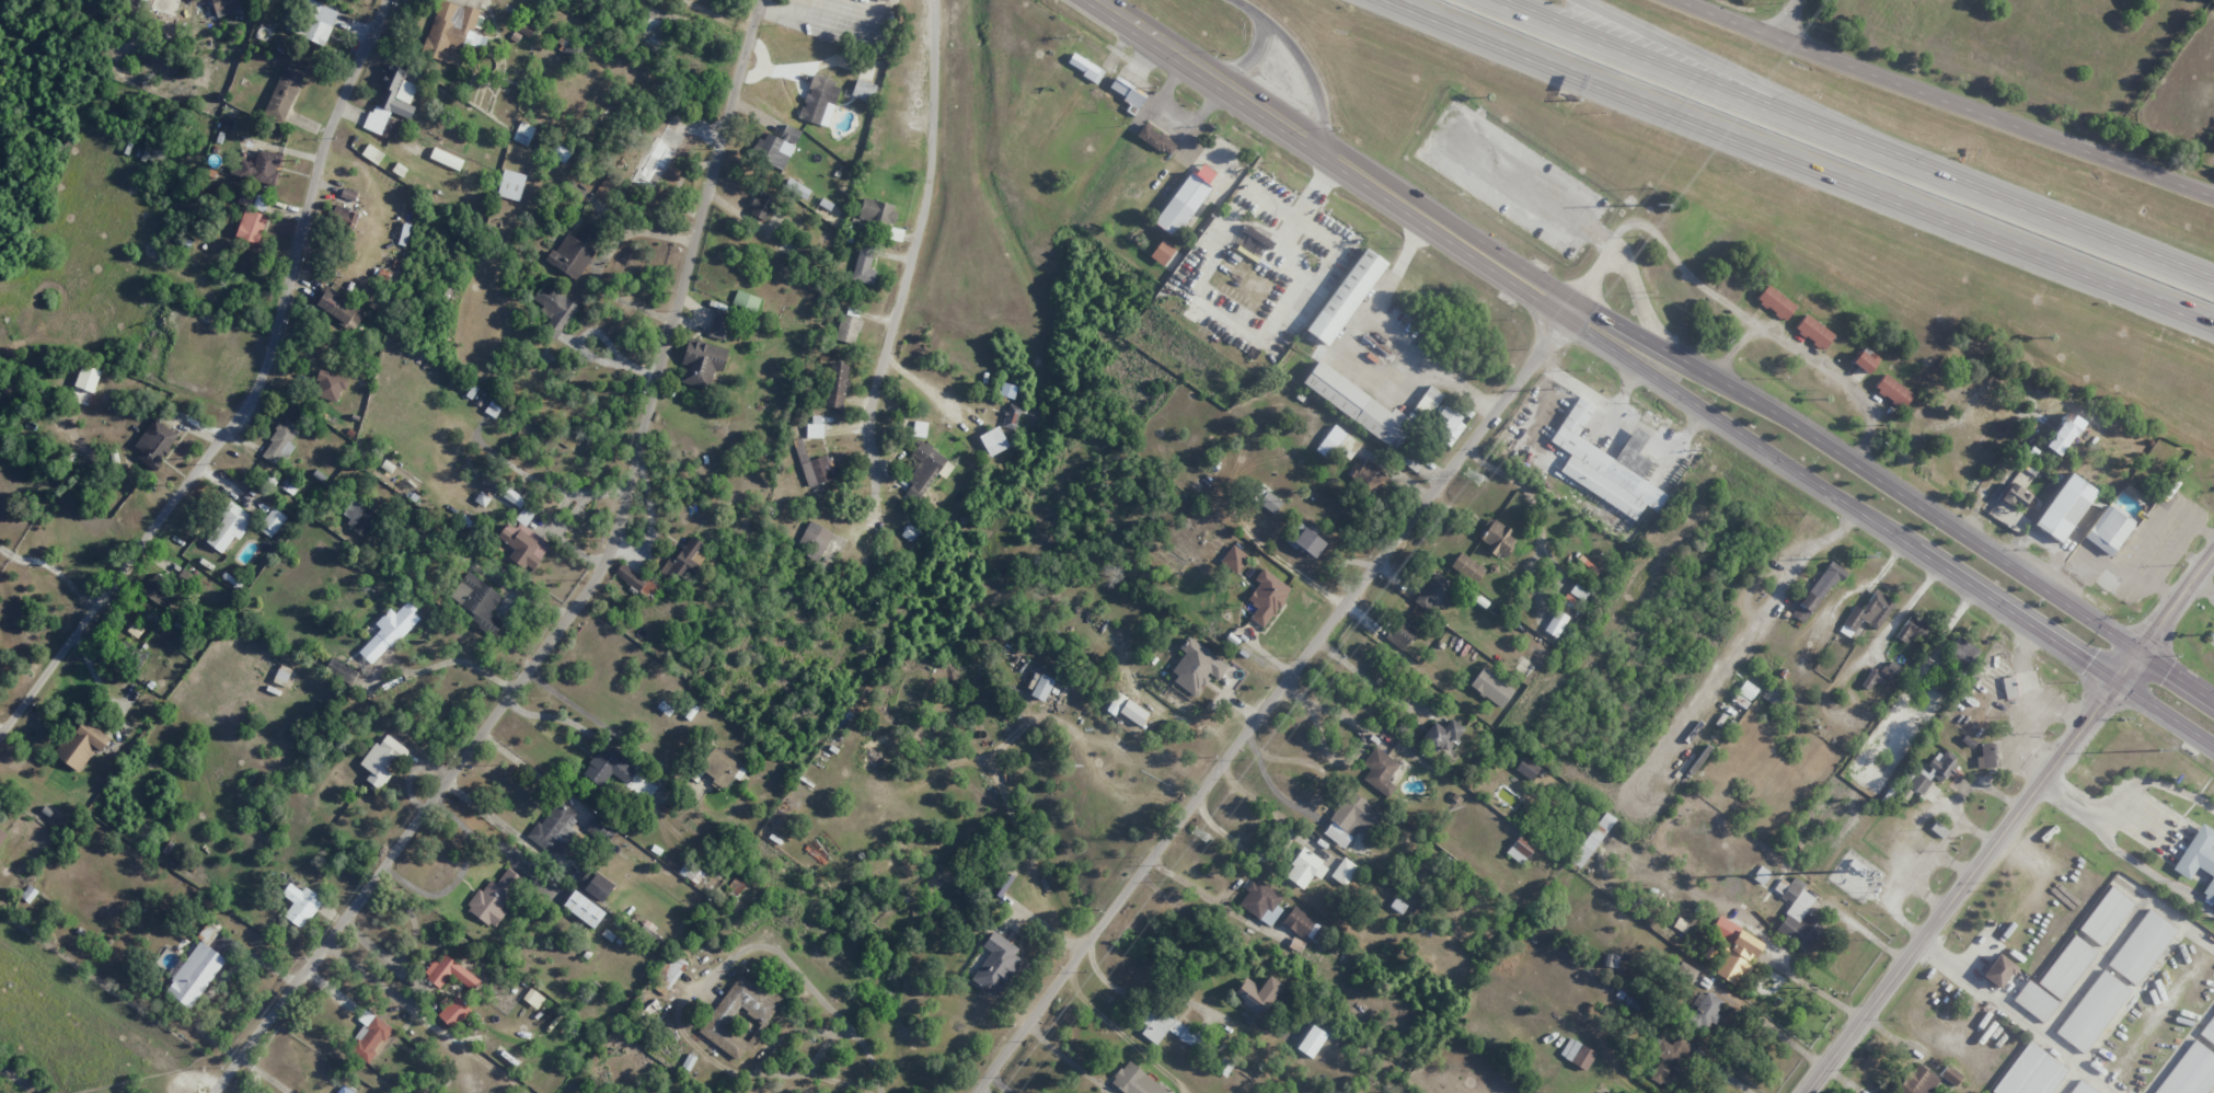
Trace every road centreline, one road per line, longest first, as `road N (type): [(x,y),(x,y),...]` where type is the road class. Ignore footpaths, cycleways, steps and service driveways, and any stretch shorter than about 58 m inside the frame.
road 1 (residential): [(212,1092),(526,679),(612,551),(758,0)]
road 2 (residential): [(976,1092),(1571,310)]
road 3 (motorway): [(1394,0),(2213,325)]
road 4 (residential): [(0,727),(257,388),(324,140),(384,0)]
road 5 (motorway): [(2213,280),(1496,0)]
road 6 (secondary): [(2140,653),(1796,427),(1613,321),(1571,310)]
road 7 (secondary): [(1571,310),(1599,342),(2117,682)]
road 8 (secondary): [(1093,0),(1571,310)]
road 9 (secondary): [(2213,195),(1688,0)]
road 10 (tertiary): [(1808,1092),(2117,682)]
road 11 (residential): [(873,506),(870,401),(926,182),(936,0)]
road 12 (motorway): [(2015,204),(1585,0)]
road 13 (motorway): [(1230,0),(1282,36),(1303,65),(1331,156)]
road 14 (secondary): [(2140,653),(2213,556)]

